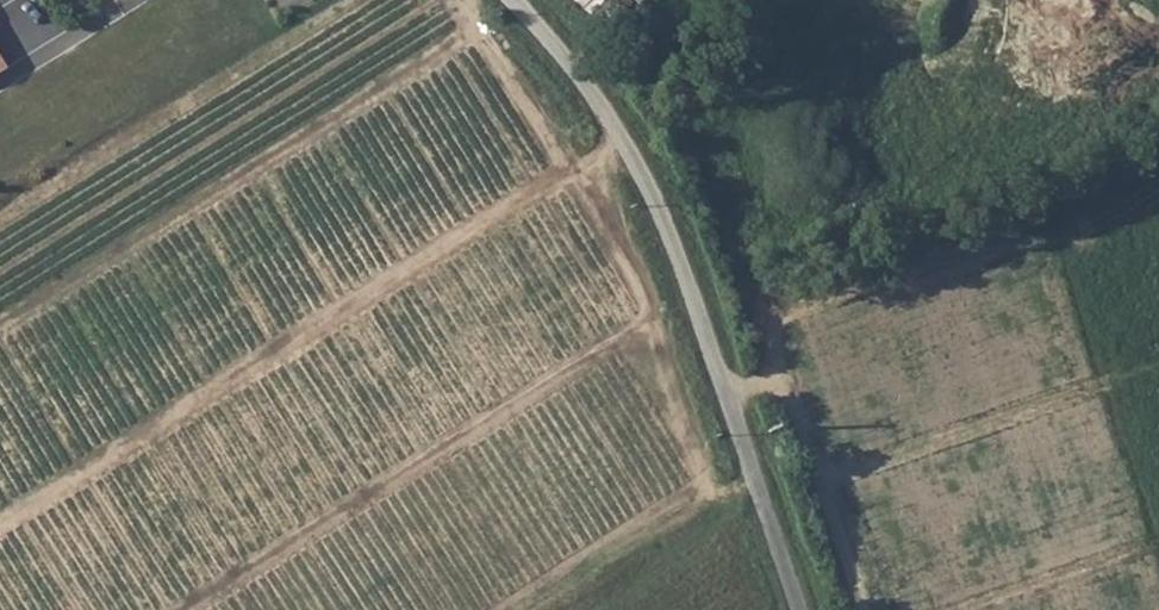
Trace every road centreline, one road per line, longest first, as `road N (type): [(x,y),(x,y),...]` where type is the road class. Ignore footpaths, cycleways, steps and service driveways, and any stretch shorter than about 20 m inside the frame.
road 1 (unclassified): [(798,609),(659,196),(588,81),(513,0)]

